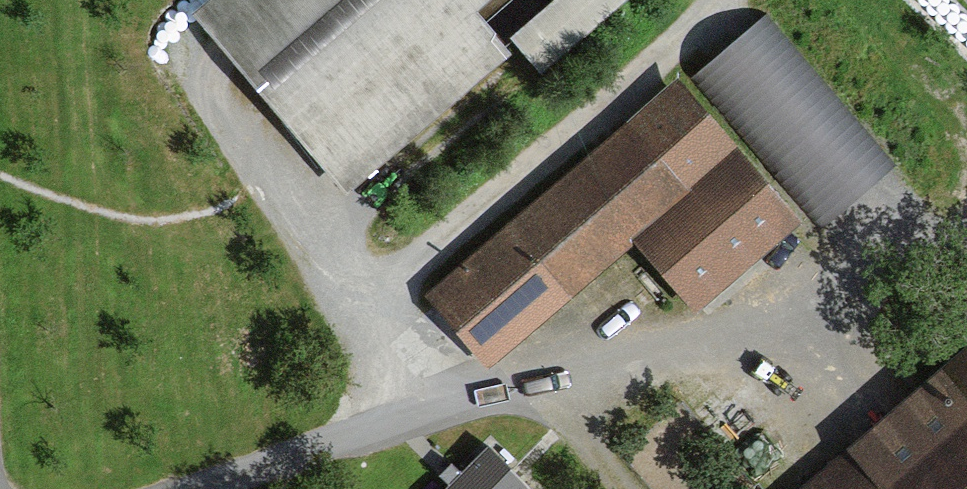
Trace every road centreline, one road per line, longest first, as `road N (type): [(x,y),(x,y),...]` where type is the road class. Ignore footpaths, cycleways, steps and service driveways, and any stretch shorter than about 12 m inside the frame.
road 1 (unclassified): [(197,488),(457,401),(835,323),(966,249)]

